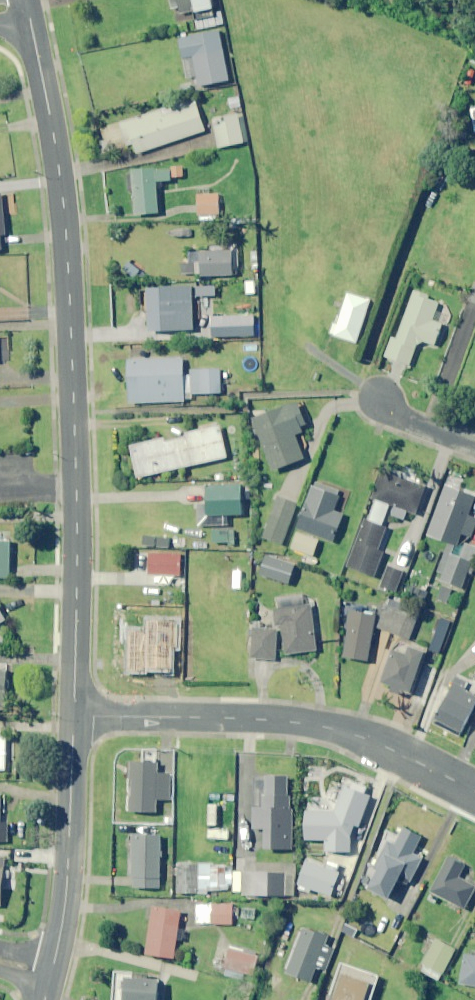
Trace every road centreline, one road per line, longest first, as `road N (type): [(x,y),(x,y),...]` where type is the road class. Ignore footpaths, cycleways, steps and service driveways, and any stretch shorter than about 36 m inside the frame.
road 1 (tertiary): [(73,714),(77,556),(66,232),(26,2)]
road 2 (residential): [(73,714),(322,725),(377,742),(474,790)]
road 3 (tertiary): [(49,974),(65,894),(73,714)]

